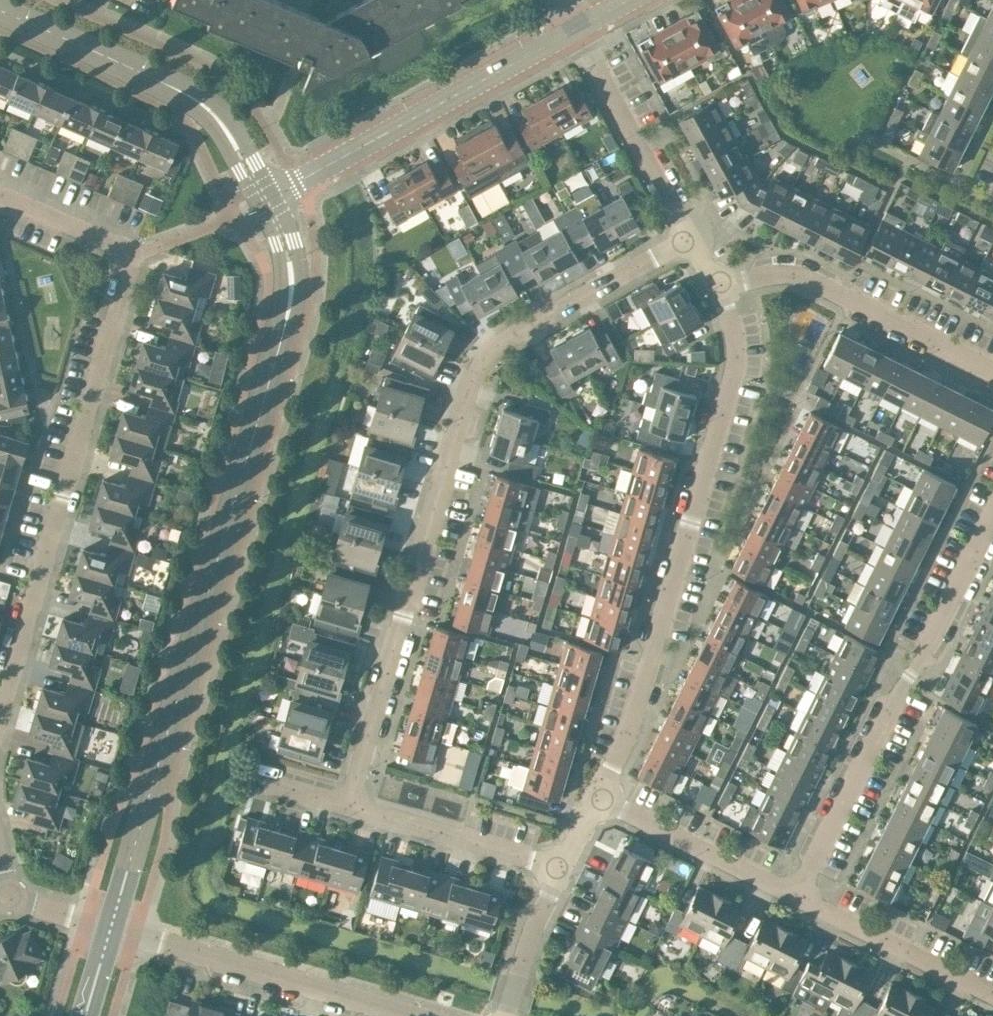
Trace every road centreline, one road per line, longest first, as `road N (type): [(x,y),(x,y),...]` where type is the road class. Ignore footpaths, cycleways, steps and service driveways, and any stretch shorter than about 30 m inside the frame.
road 1 (unclassified): [(109,930),(288,313),(290,262),(264,199)]
road 2 (residential): [(349,806),(476,378),(506,341),(693,240)]
road 3 (residential): [(3,707),(131,254),(0,196)]
road 4 (residential): [(600,804),(631,734),(732,373),(726,294)]
road 5 (residential): [(797,901),(992,514)]
road 6 (unclassified): [(264,199),(577,29)]
road 7 (unclassified): [(264,199),(207,107),(0,12)]
road 8 (residential): [(428,1015),(133,936)]
road 9 (residential): [(992,369),(803,277),(777,274),(726,294)]
road 10 (residential): [(693,240),(577,29)]
road 11 (residential): [(560,869),(349,806)]
road 12 (residential): [(600,804),(797,901)]
road 13 (residential): [(797,901),(992,998)]
road 14 (residential): [(505,1015),(560,869)]

